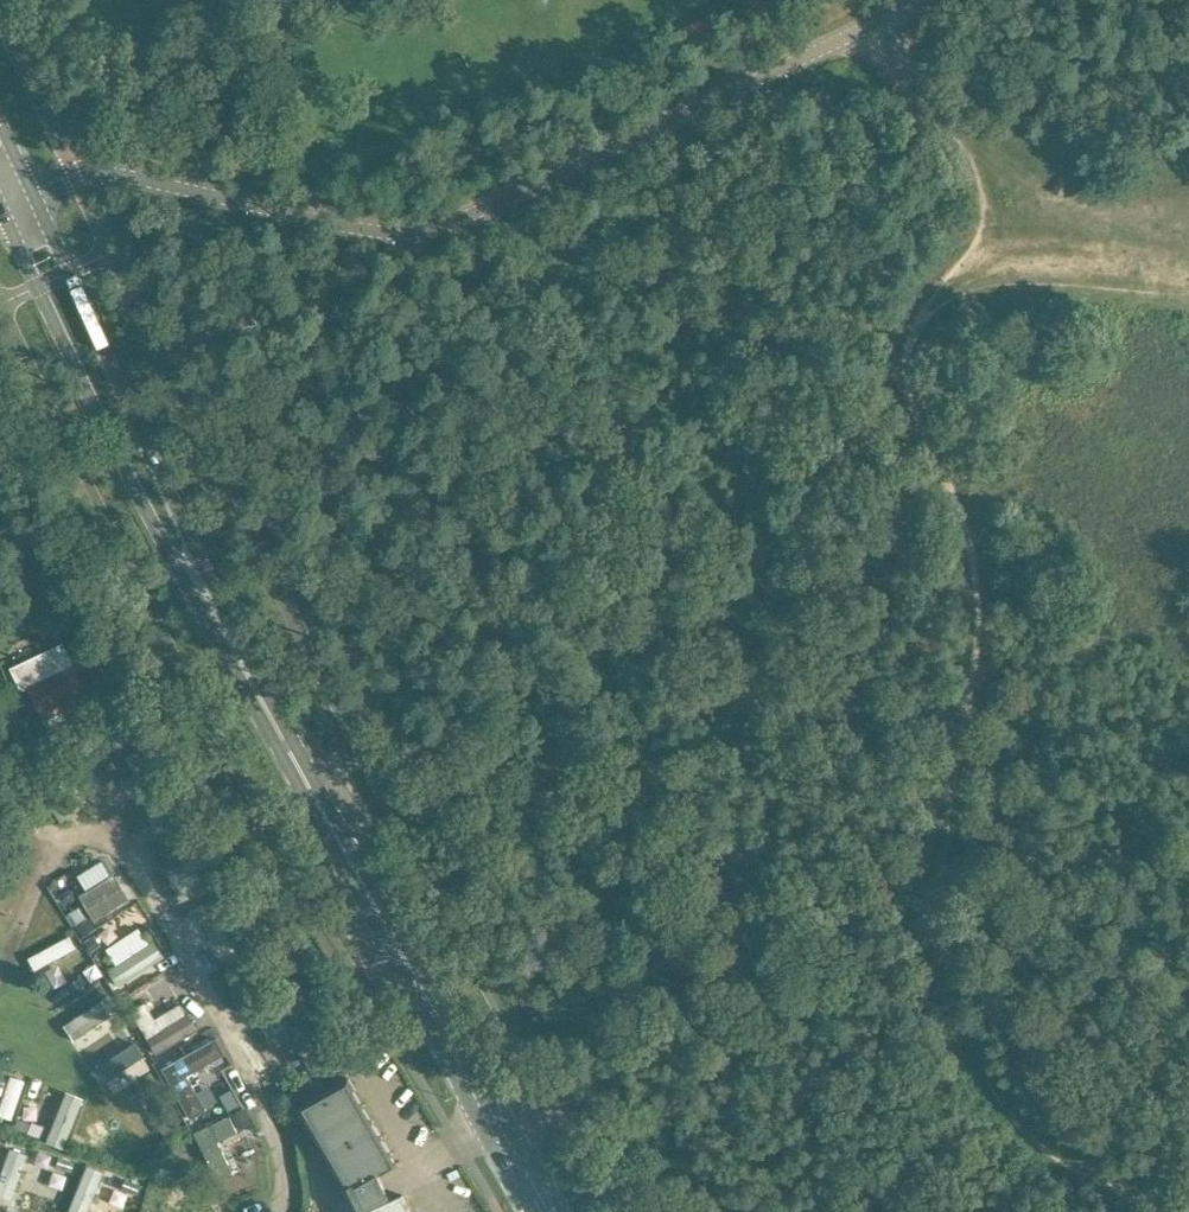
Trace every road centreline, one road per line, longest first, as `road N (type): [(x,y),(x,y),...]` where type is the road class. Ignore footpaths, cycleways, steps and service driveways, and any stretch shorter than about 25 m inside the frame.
road 1 (unclassified): [(74,176),(109,174),(369,230),(418,232),(461,220),(921,0)]
road 2 (secondary): [(544,1211),(202,589)]
road 3 (secondary): [(202,589),(187,528),(30,187)]
road 4 (secondary): [(0,211),(165,545),(202,589)]

